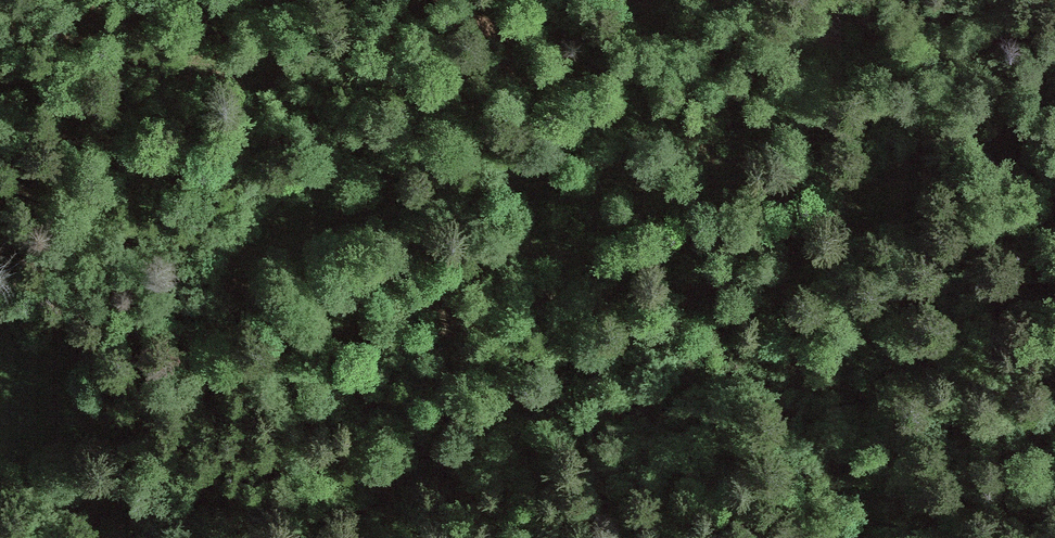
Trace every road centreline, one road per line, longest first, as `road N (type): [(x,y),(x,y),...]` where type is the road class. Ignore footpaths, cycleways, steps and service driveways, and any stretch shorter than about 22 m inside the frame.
road 1 (track): [(1054,172),(403,189),(185,274),(96,336)]
road 2 (track): [(1026,169),(646,315),(497,411),(367,507),(340,537)]
road 3 (track): [(403,189),(273,83),(68,58),(0,64)]

